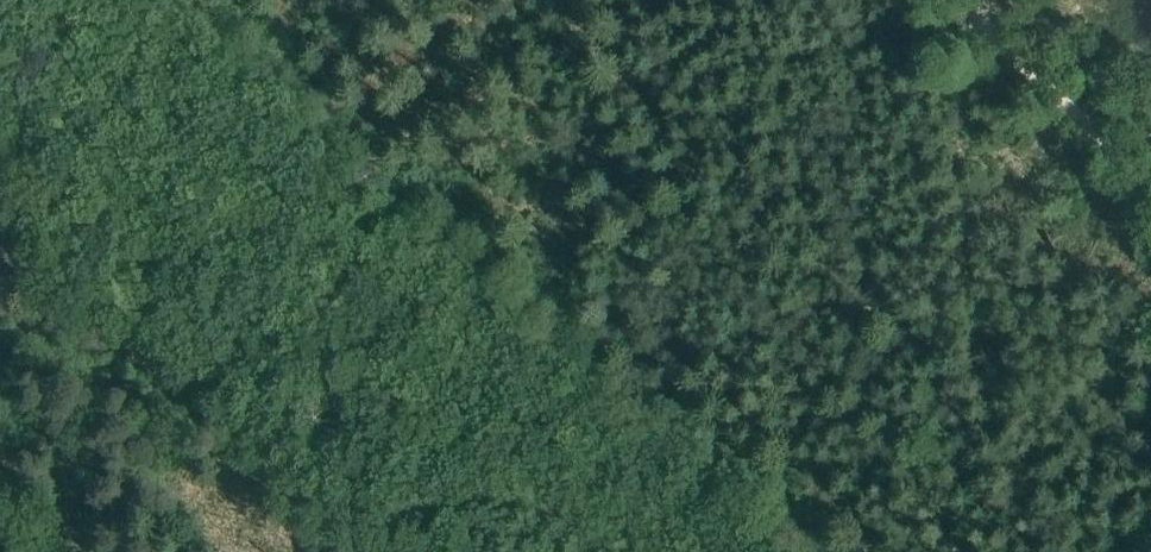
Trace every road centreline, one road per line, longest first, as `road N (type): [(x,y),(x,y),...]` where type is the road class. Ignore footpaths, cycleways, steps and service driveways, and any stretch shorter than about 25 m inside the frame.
road 1 (track): [(0,234),(356,551)]

